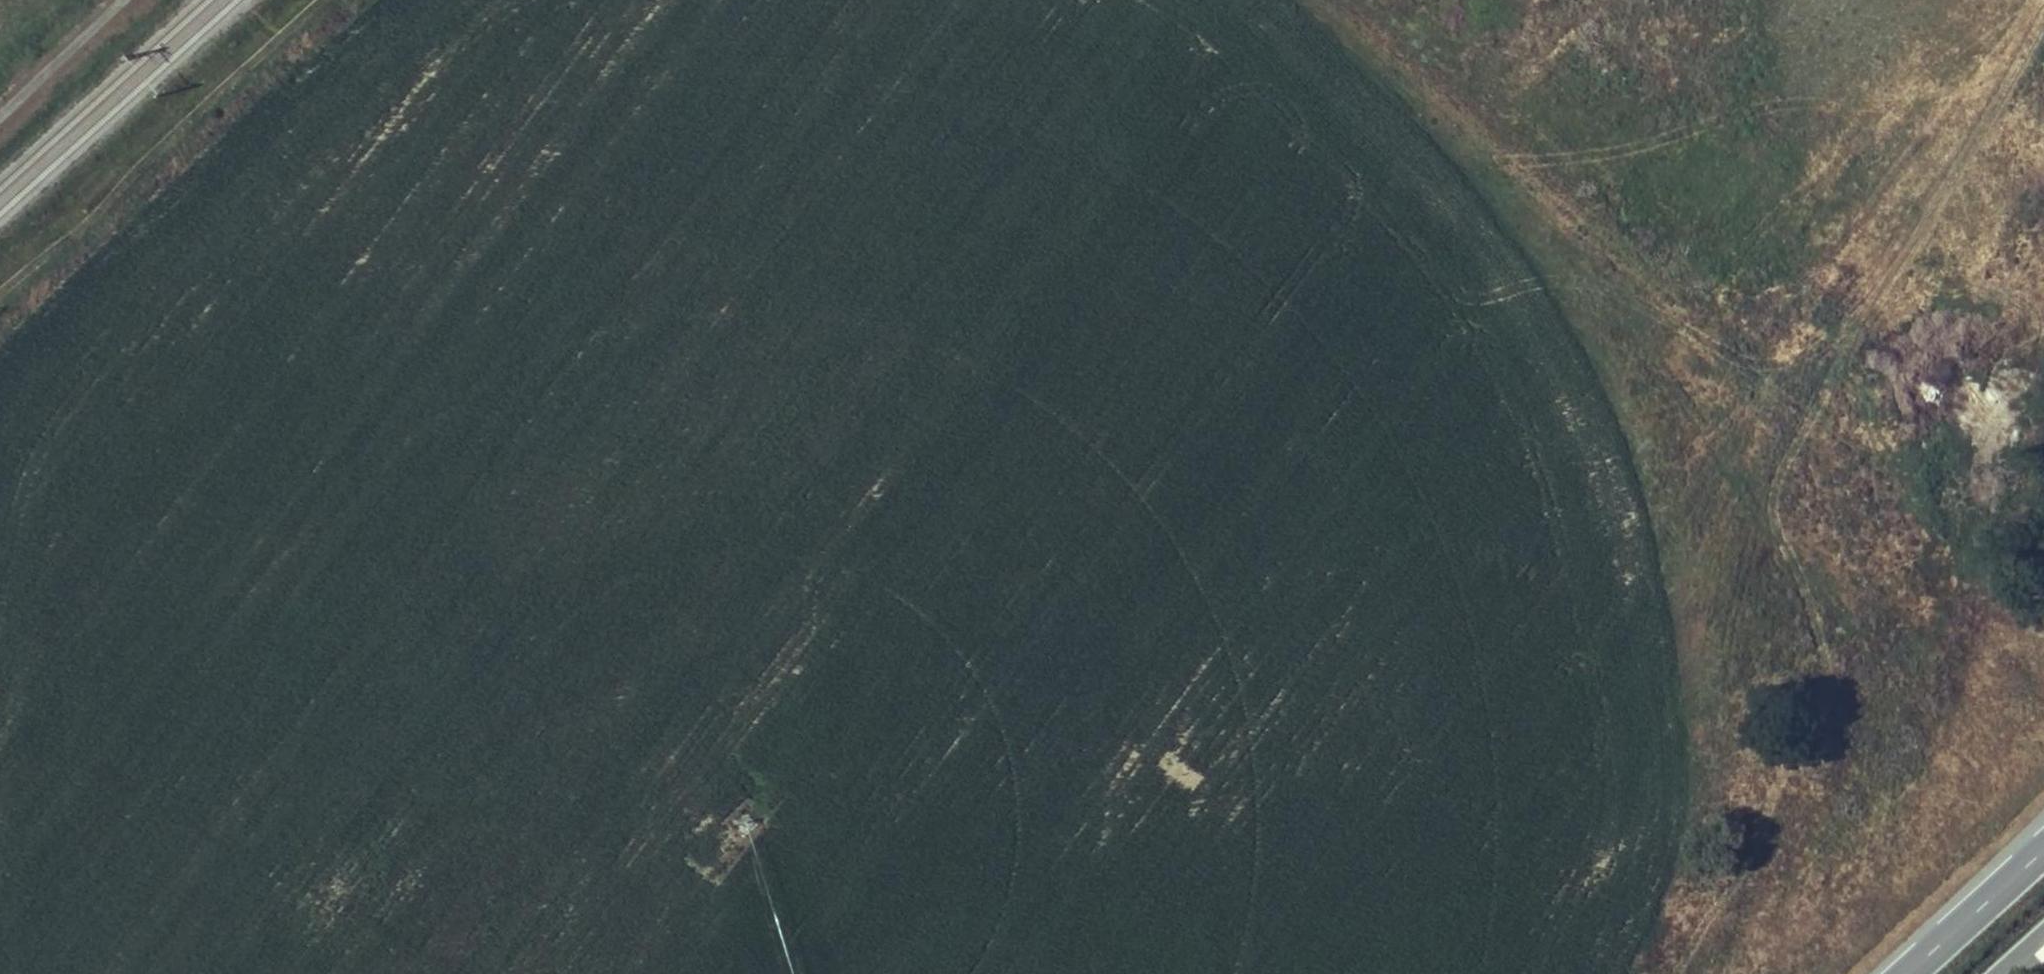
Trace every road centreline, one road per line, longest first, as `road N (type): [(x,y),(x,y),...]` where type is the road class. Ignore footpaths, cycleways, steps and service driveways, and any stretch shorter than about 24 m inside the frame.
road 1 (primary): [(2043,845),(1901,973)]
road 2 (unclassified): [(0,116),(120,0)]

